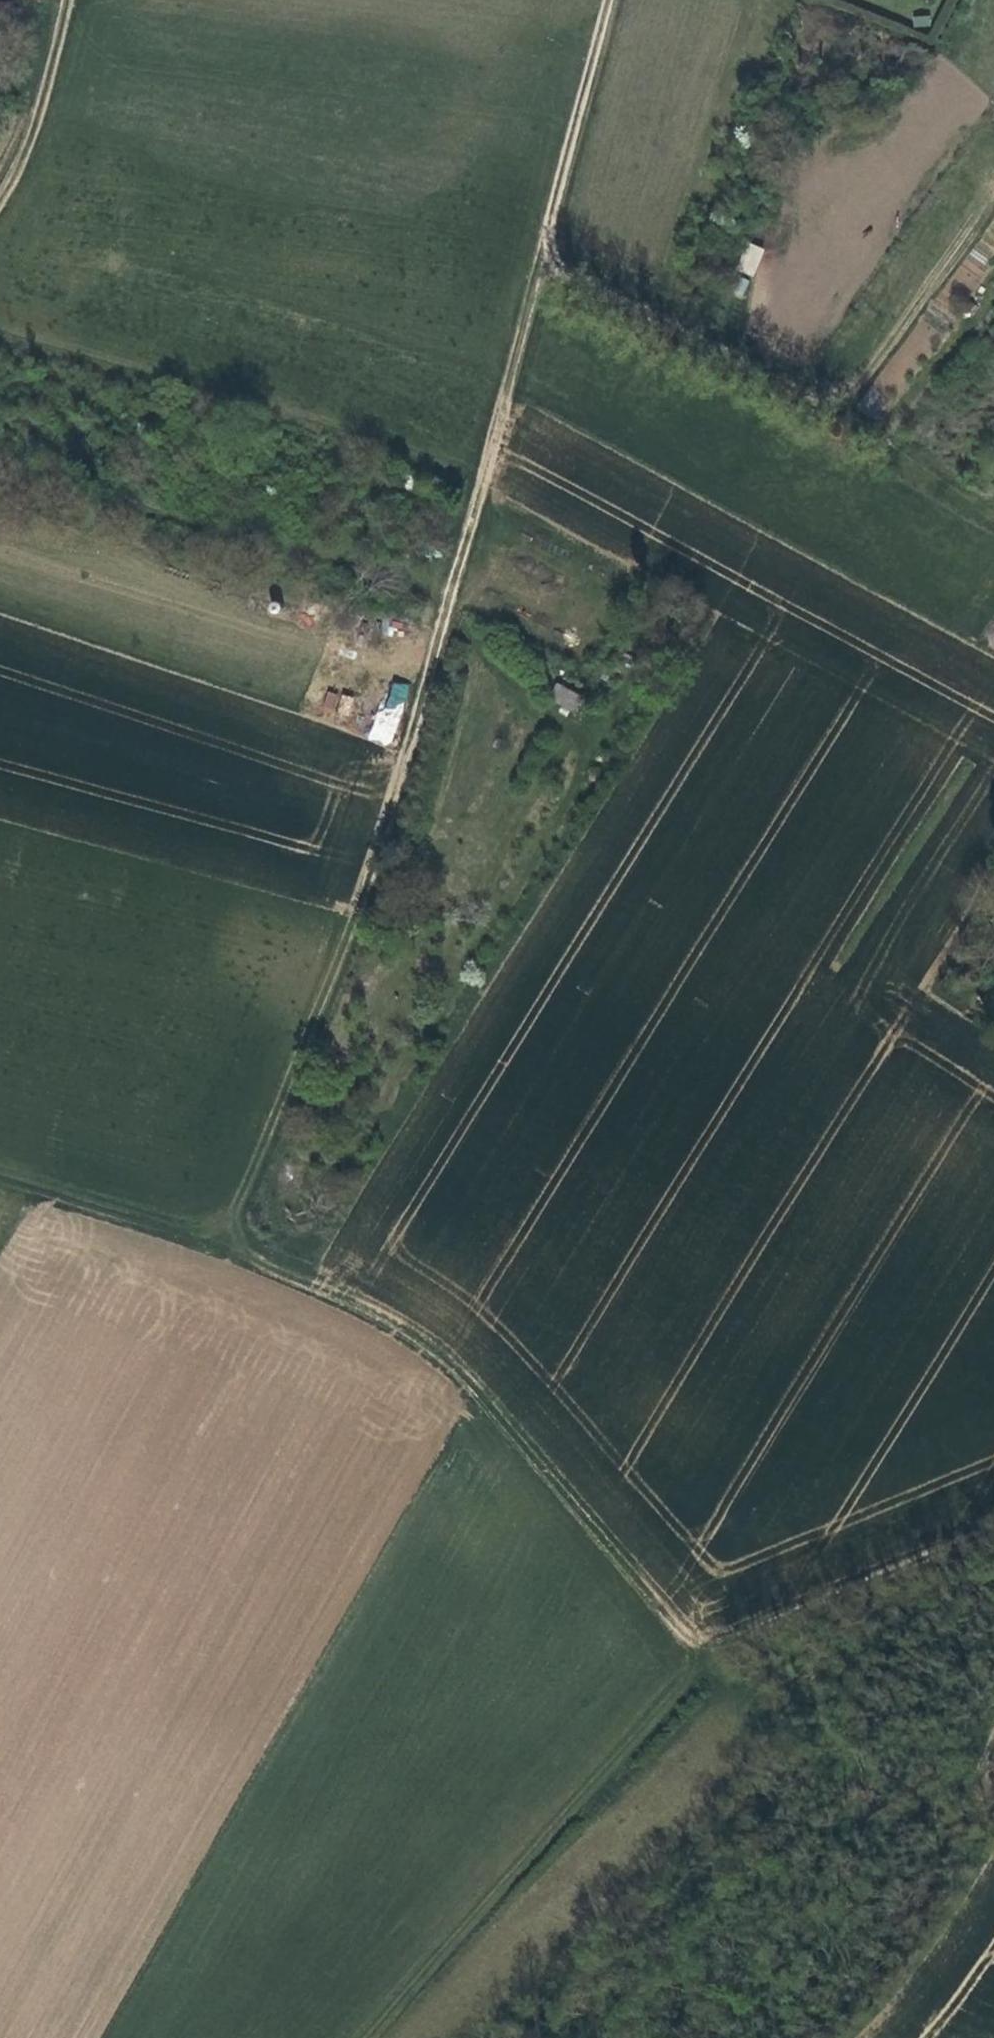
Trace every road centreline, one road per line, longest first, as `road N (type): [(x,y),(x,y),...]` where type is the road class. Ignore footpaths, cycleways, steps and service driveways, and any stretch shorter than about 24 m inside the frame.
road 1 (track): [(609,0),(454,598),(332,982),(217,1245)]
road 2 (track): [(993,1527),(694,1643),(441,1350),(385,1316),(217,1245),(0,1183)]
road 3 (track): [(547,233),(561,274),(993,523)]
road 4 (track): [(694,1643),(682,1677),(366,2037)]
road 5 (track): [(0,201),(30,137),(67,0)]

